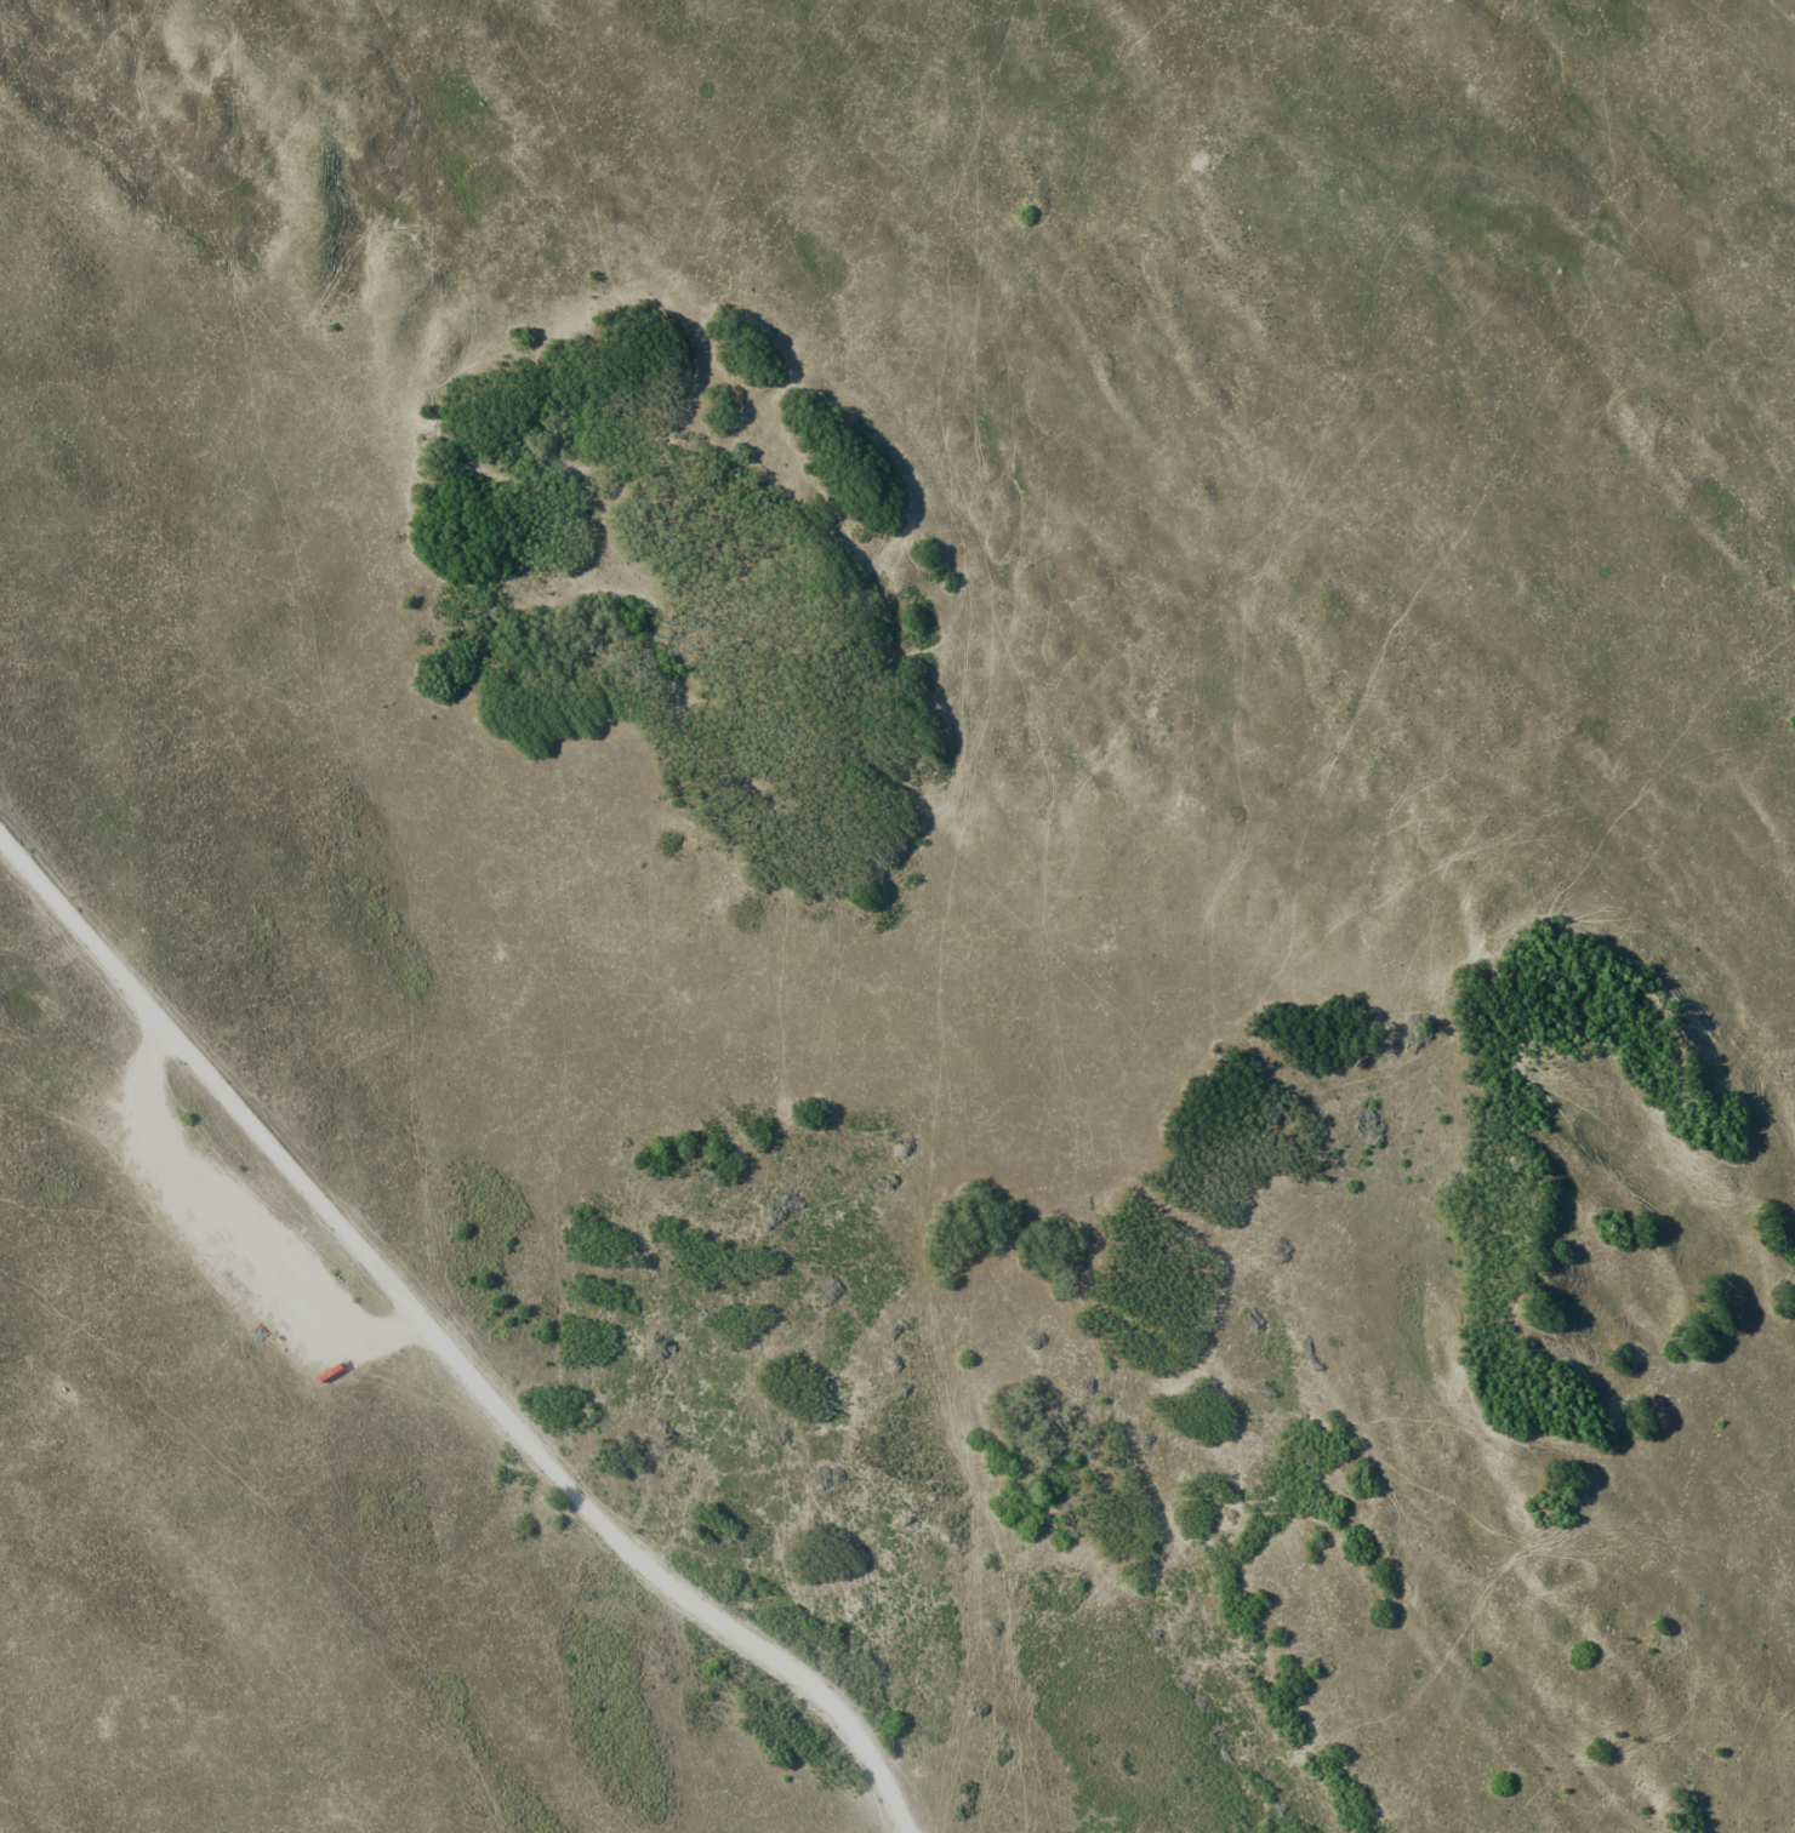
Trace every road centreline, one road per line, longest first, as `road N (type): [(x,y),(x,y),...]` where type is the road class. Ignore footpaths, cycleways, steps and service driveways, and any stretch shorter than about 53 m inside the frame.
road 1 (residential): [(1194,1832),(593,1520),(454,1381),(0,824)]

